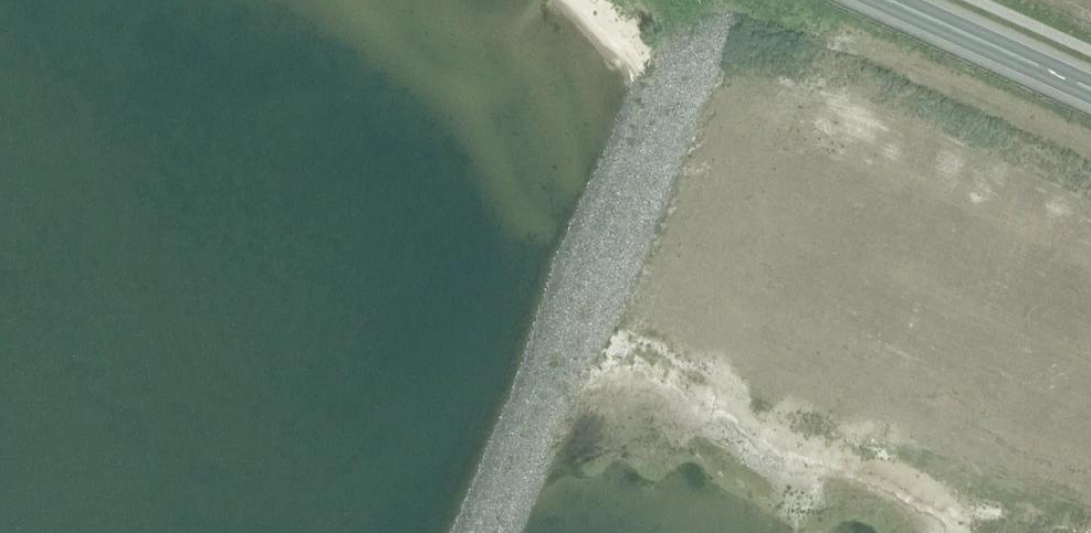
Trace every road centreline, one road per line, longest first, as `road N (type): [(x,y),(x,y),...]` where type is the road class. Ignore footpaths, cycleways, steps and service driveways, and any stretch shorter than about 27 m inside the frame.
road 1 (trunk): [(1090,90),(886,0)]

